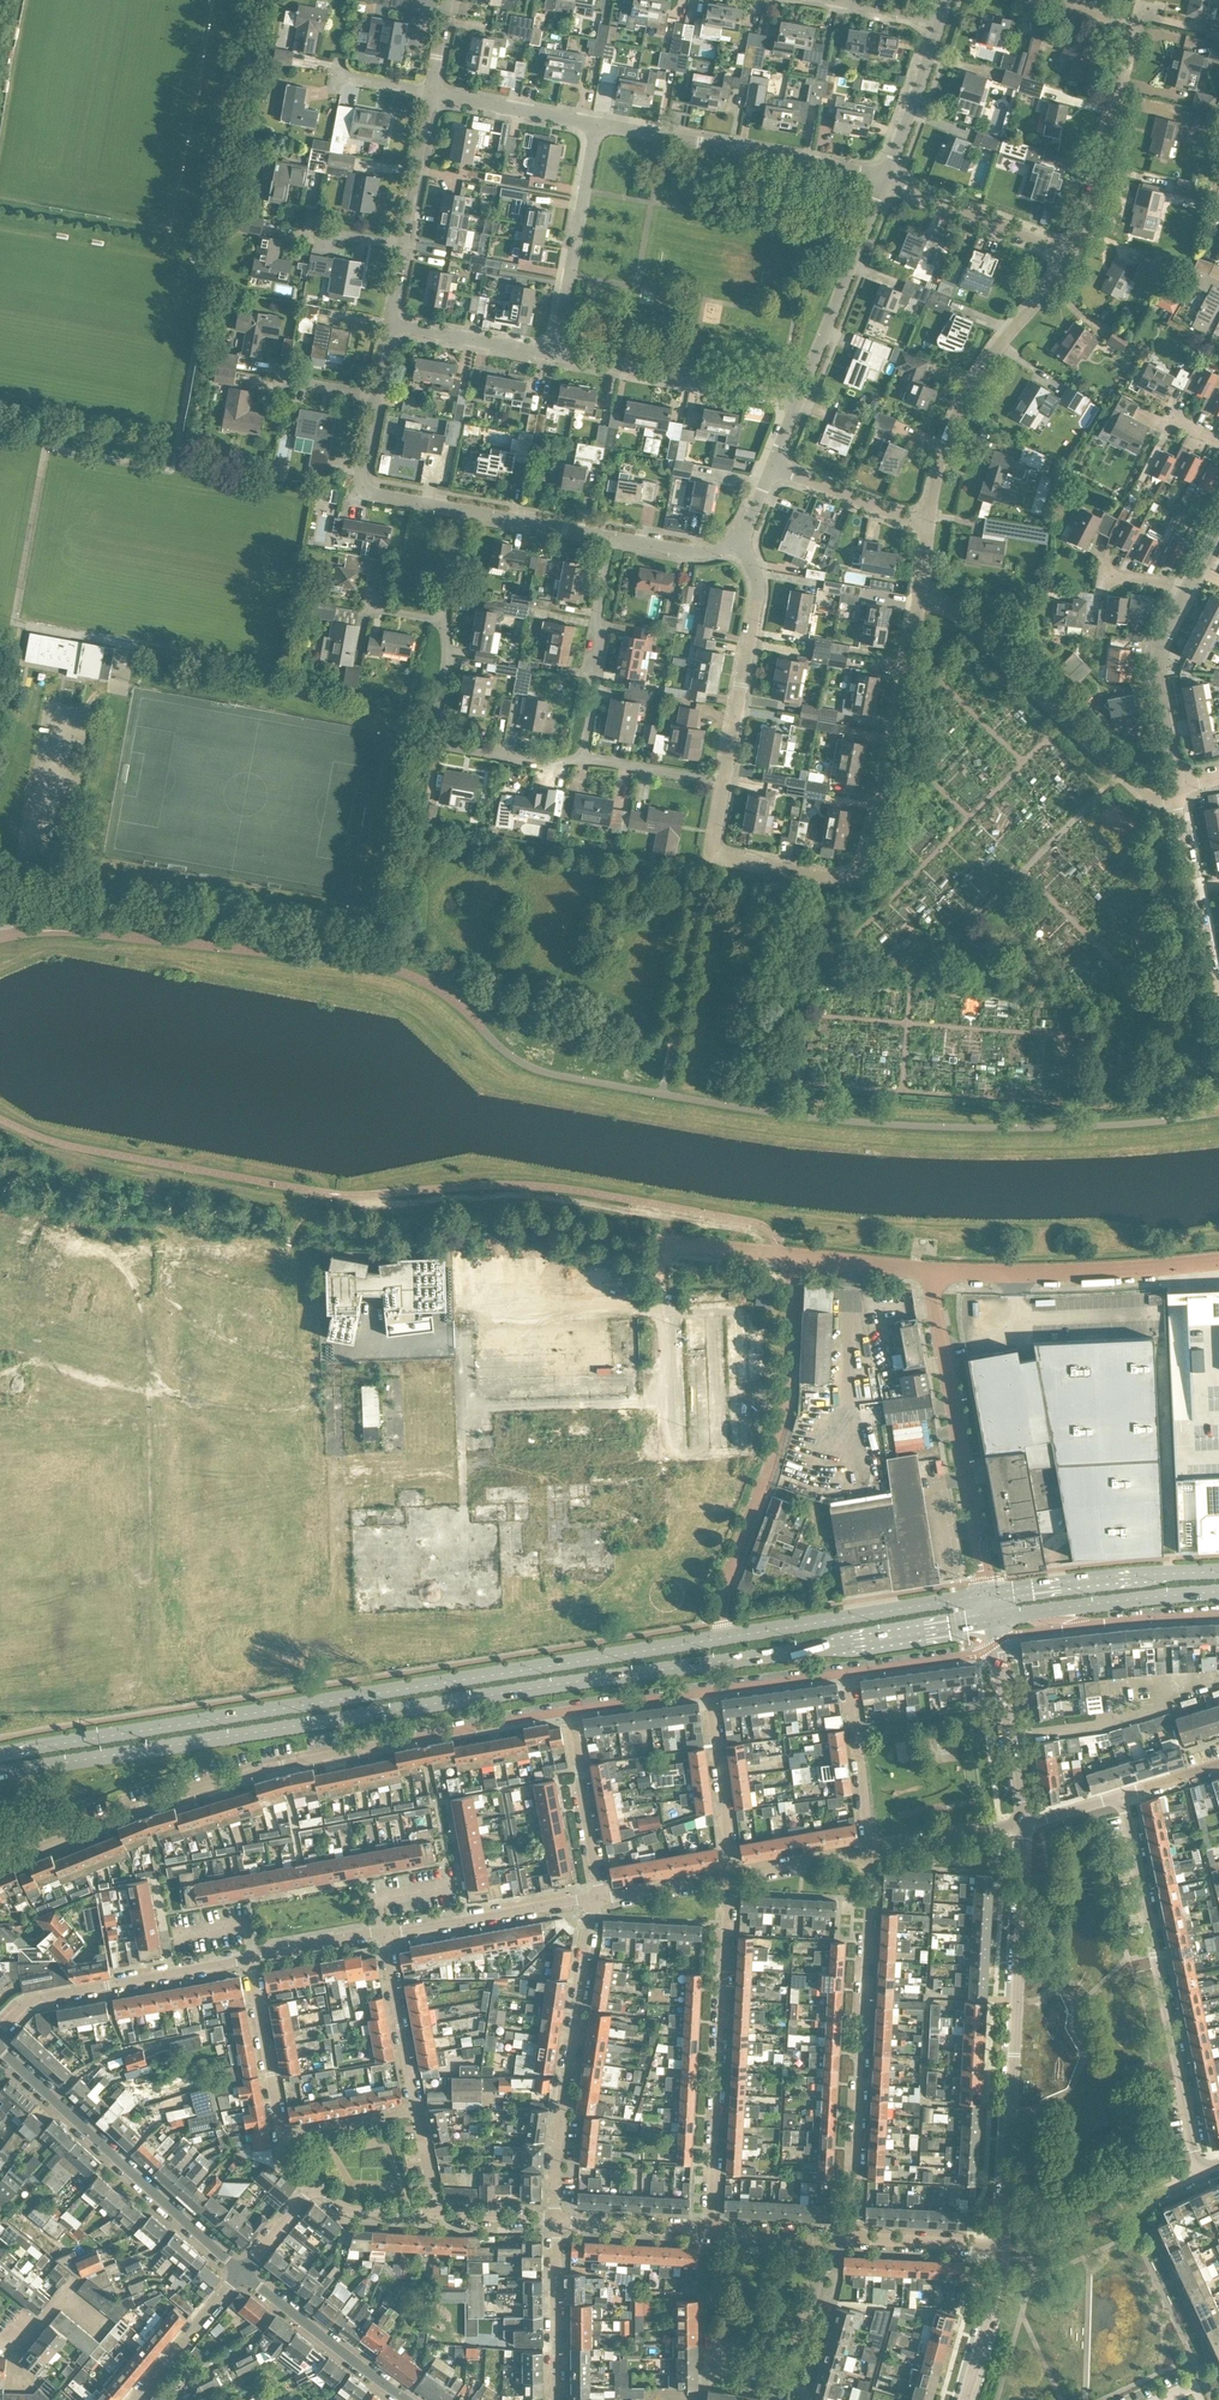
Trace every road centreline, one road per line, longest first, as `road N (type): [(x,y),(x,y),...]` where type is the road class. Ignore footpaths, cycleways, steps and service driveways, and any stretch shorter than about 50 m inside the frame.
road 1 (secondary): [(0,1773),(992,1619)]
road 2 (residential): [(142,1618),(228,1643),(668,1569),(659,1497),(675,1462),(660,1245)]
road 3 (secondary): [(724,1637),(114,1735)]
road 4 (residential): [(572,1711),(280,1765),(140,1808),(0,1864)]
road 5 (residential): [(710,856),(841,881),(860,874),(918,583)]
road 6 (unclassified): [(1002,2246),(1022,1822)]
road 7 (unclassified): [(724,1637),(721,1603),(783,1427),(793,1256)]
road 8 (residential): [(854,2239),(872,1850)]
road 9 (residential): [(1204,2170),(1124,1796)]
road 10 (residential): [(1183,832),(918,583)]
road 11 (residential): [(710,2232),(730,1875)]
road 12 (unclassified): [(988,1594),(929,1268)]
road 13 (residential): [(556,2221),(562,2102),(599,1896)]
road 14 (unclassified): [(0,2049),(242,2271)]
road 15 (residential): [(923,527),(957,410),(1062,264)]
road 16 (residential): [(886,177),(596,125)]
road 17 (unclassified): [(1218,1261),(929,1268)]
road 18 (residential): [(587,759),(550,767),(452,749),(440,731),(442,619)]
road 19 (secondary): [(988,1594),(724,1637)]
road 20 (residential): [(0,2029),(30,1999),(250,1960)]
road 21 (residential): [(802,402),(549,355)]
road 22 (residential): [(724,784),(757,618),(758,575),(740,539)]
road 23 (residential): [(802,402),(886,177)]
road 24 (residential): [(142,1618),(223,1393)]
road 25 (residential): [(1062,264),(1127,37)]
road 26 (residential): [(549,355),(596,125)]
road 27 (secondary): [(1218,1571),(988,1594)]
road 28 (residential): [(705,2363),(778,2375),(793,2370),(825,2238)]
road 29 (residential): [(587,759),(610,540)]
road 30 (residential): [(383,1931),(599,1896)]
road 31 (unclassified): [(242,2271),(408,2399)]
road 32 (residential): [(1175,788),(1155,654),(1188,590)]
road 33 (residential): [(1062,264),(886,177)]
road 34 (residential): [(1183,832),(1218,1021)]
road 35 (residential): [(572,1711),(599,1896)]
road 36 (residential): [(730,1875),(708,1691)]
road 37 (residential): [(460,511),(375,496),(364,485),(374,403)]
road 38 (residential): [(418,2110),(383,1931)]
road 39 (residential): [(872,1850),(843,1671)]
road 40 (unclassified): [(1022,1822),(995,1644)]
road 41 (residential): [(1041,1610),(1085,1625),(1218,1617)]
road 42 (secondary): [(1041,1610),(1218,1591)]
road 43 (residential): [(557,2399),(556,2221)]
road 44 (residential): [(281,2133),(250,1960)]
road 45 (residential): [(134,2399),(242,2271)]
road 46 (residential): [(596,125),(434,96)]
road 47 (residential): [(549,355),(389,326)]
road 48 (residential): [(886,177),(942,25)]
road 49 (residential): [(923,527),(774,470)]
road 50 (unclassified): [(964,2399),(1002,2246)]
road 51 (residential): [(995,1644),(973,1655),(843,1671)]
road 52 (residential): [(404,248),(434,96)]
road 53 (residential): [(710,2232),(556,2221)]
road 54 (residential): [(610,540),(460,511)]
road 55 (residential): [(872,1850),(1022,1822)]
road 56 (residential): [(1002,2246),(854,2239)]
road 57 (residential): [(730,1875),(872,1850)]
road 58 (residential): [(724,784),(587,759)]
road 59 (residential): [(281,2133),(418,2110)]
road 60 (residential): [(108,2330),(63,2294),(0,2345)]
road 61 (residential): [(708,1691),(572,1711)]
road 62 (unclassified): [(929,1268),(793,1256)]
road 63 (residential): [(843,1671),(708,1691)]
road 64 (residential): [(250,1960),(383,1931)]
road 65 (residential): [(740,539),(702,555),(610,540)]
road 66 (unclassified): [(793,1256),(660,1245)]
road 67 (residential): [(599,1896),(730,1875)]
road 68 (residential): [(942,25),(812,0)]
road 69 (residential): [(438,2215),(356,2211),(314,2185)]

